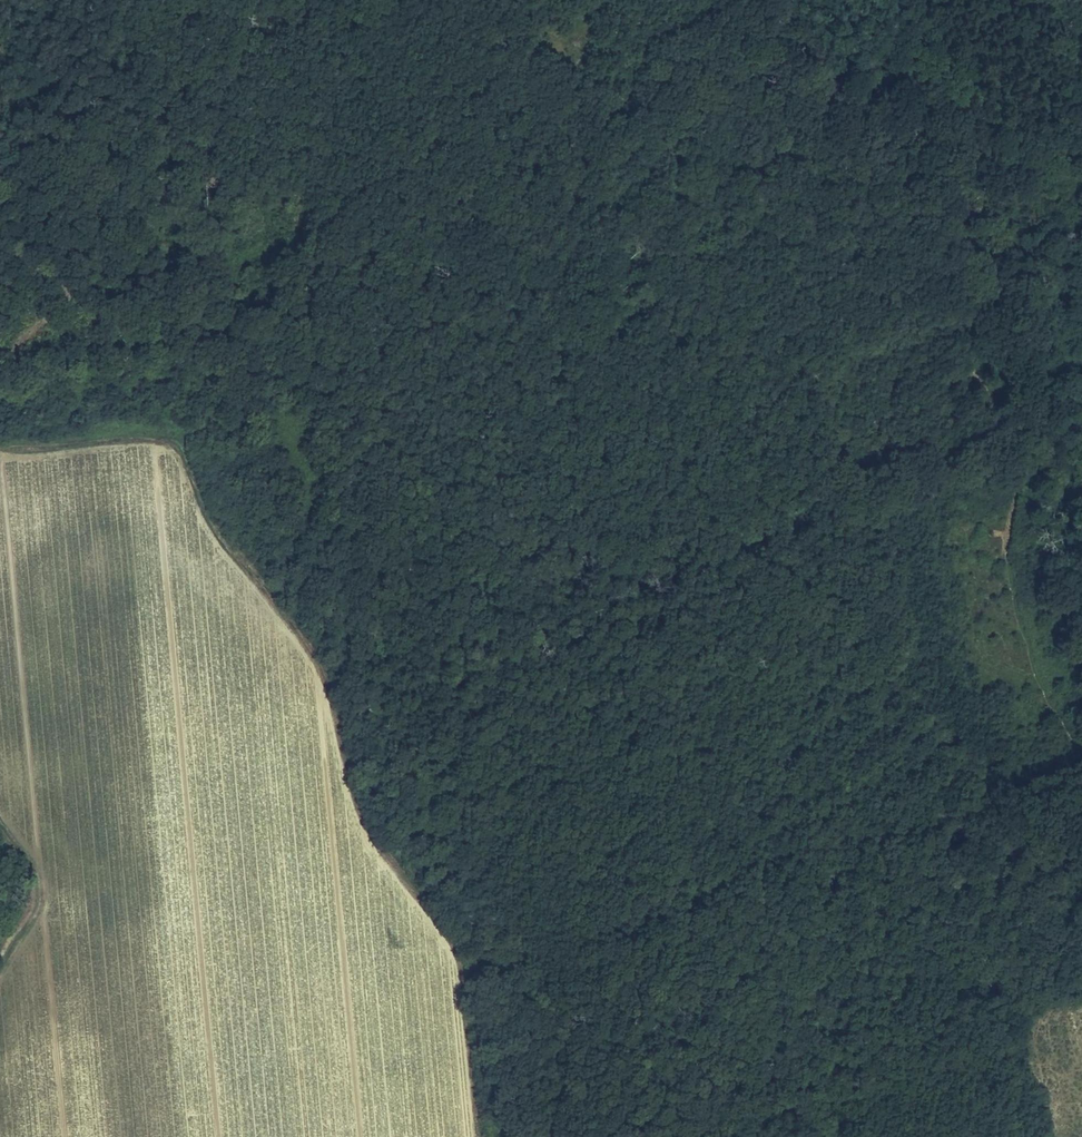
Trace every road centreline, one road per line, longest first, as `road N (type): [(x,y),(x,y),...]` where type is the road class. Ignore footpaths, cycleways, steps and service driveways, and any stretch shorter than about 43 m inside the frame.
road 1 (track): [(779,0),(959,258),(980,371),(1017,444),(1021,473),(1007,566),(1048,697),(1081,749)]
road 2 (track): [(0,1093),(223,1073),(465,1068)]

